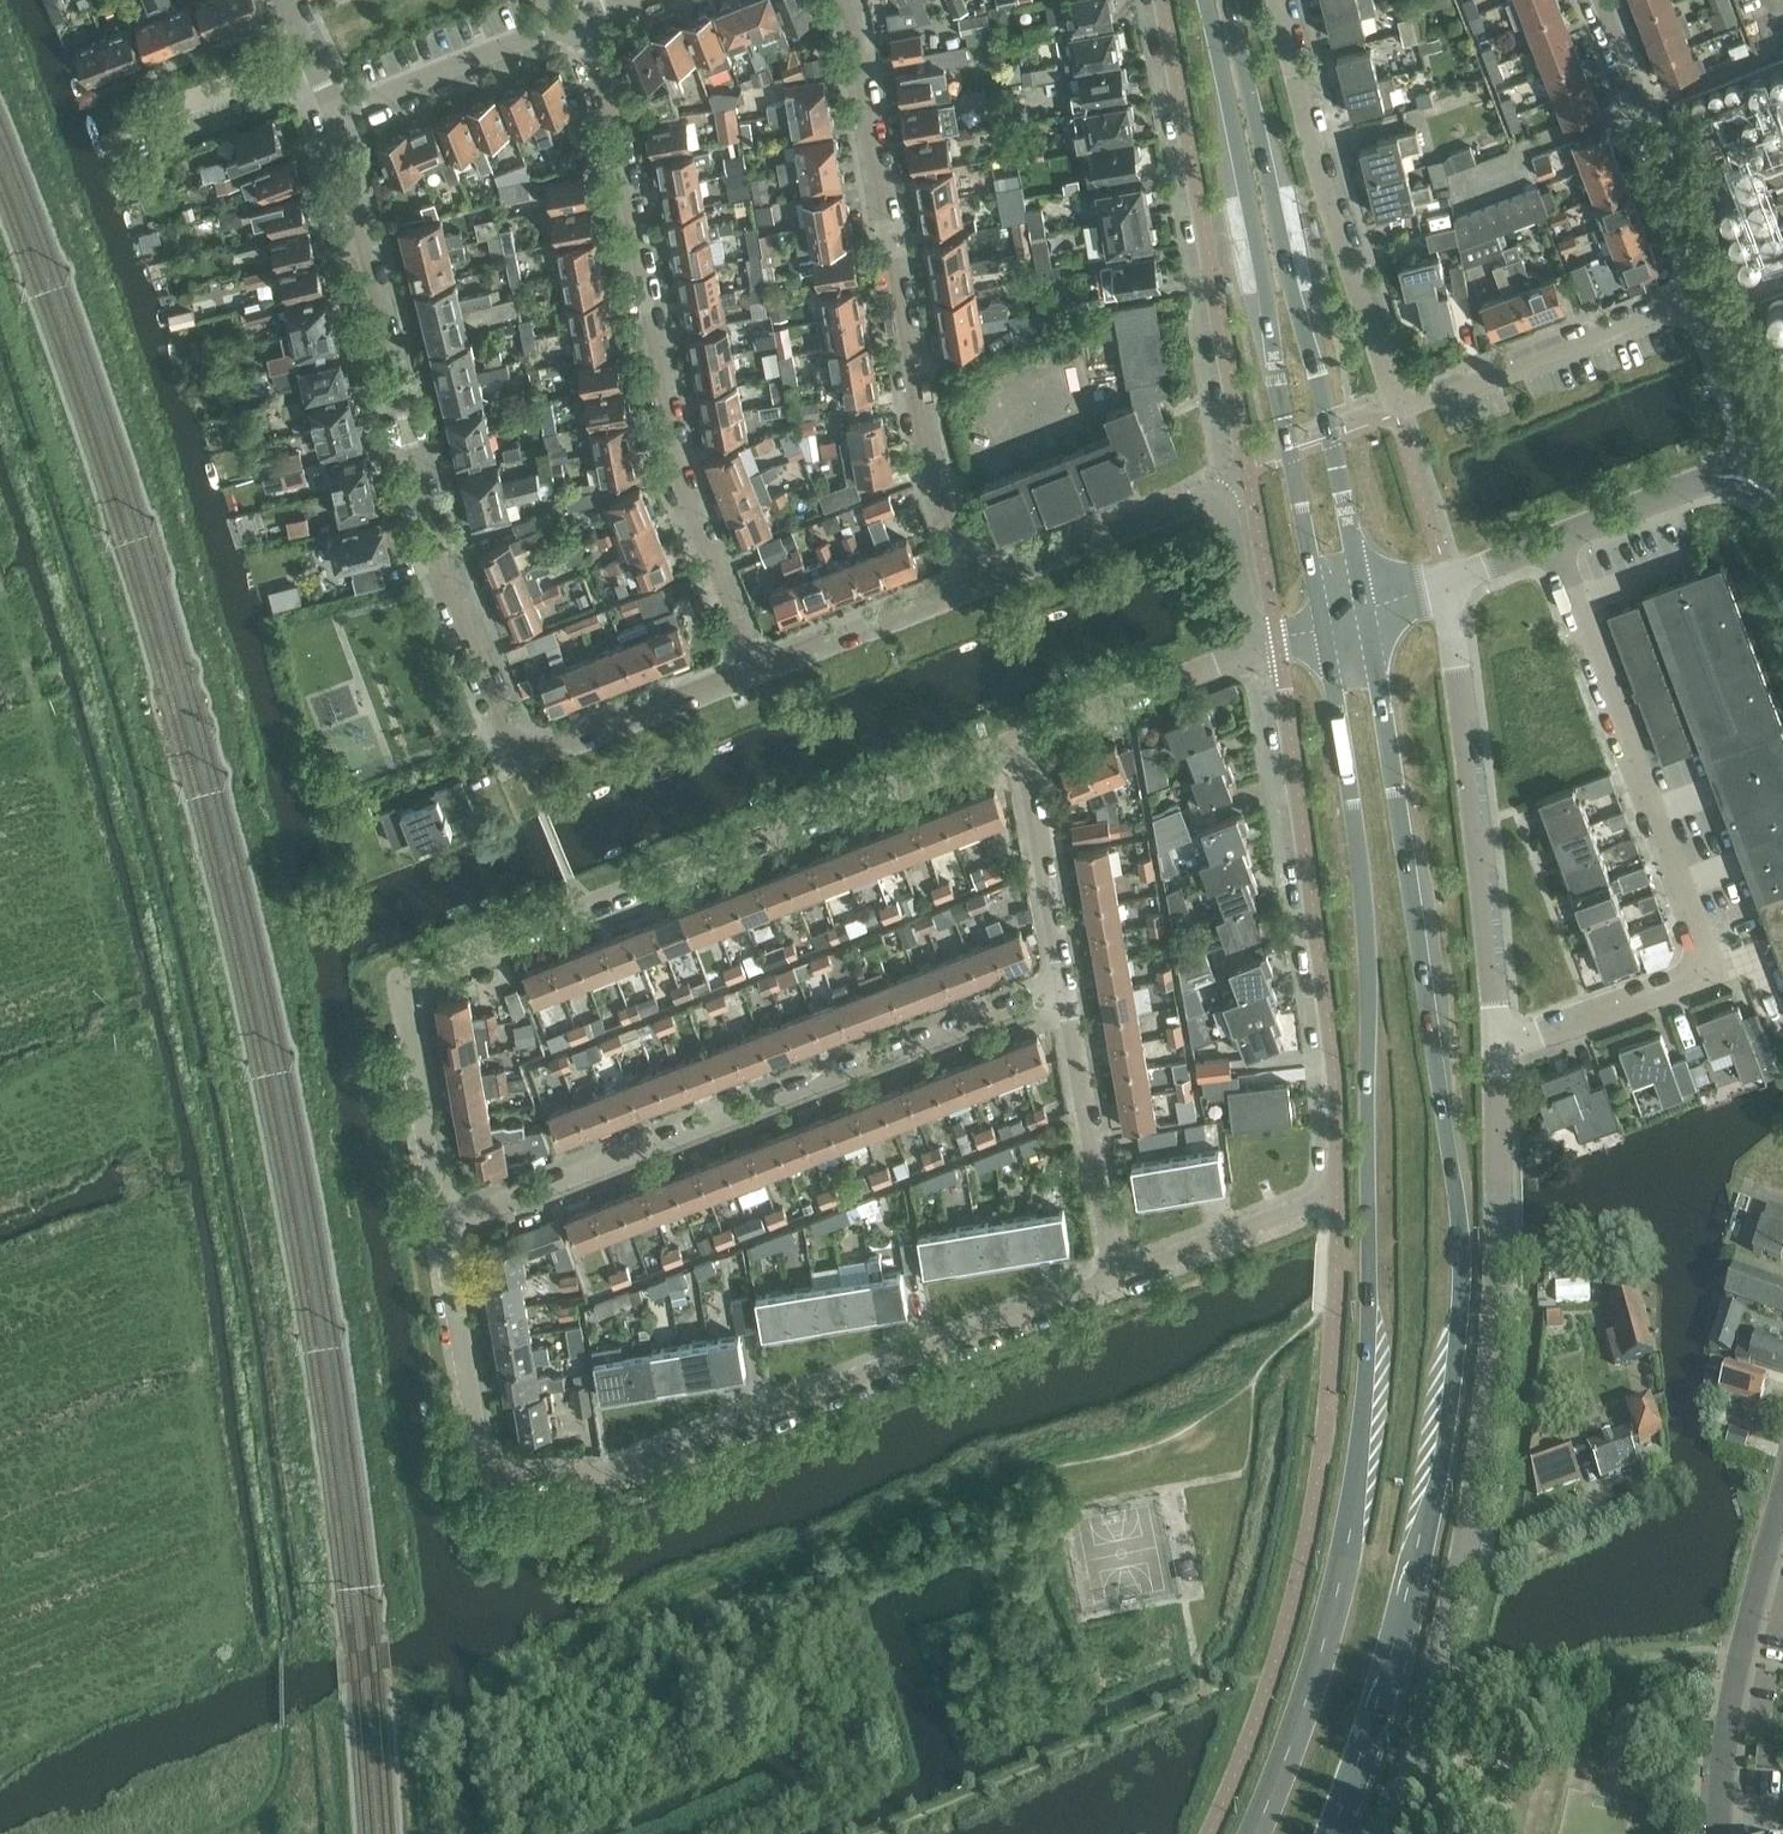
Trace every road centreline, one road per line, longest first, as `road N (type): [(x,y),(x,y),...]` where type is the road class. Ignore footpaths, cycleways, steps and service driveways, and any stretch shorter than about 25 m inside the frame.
road 1 (primary): [(1334,1833),(1415,1602),(1445,1468),(1464,1273),(1368,614)]
road 2 (primary): [(1326,630),(1372,963),(1370,1378),(1338,1600),(1292,1757),(1259,1833)]
road 3 (residential): [(451,1228),(405,986),(1022,739)]
road 4 (residential): [(1120,1286),(611,1472),(496,1463),(451,1228)]
road 5 (unclassified): [(1379,1833),(1460,1573),(1483,1429),(1503,1258),(1496,1049)]
road 6 (residential): [(1496,1049),(1714,970),(1555,543)]
road 7 (residential): [(759,668),(668,458),(605,95),(575,21)]
road 8 (residential): [(451,1228),(1069,991)]
road 9 (residential): [(513,745),(411,498),(340,122)]
road 10 (primary): [(1202,0),(1326,630)]
road 11 (primary): [(1368,614),(1232,0)]
road 12 (residential): [(982,581),(918,412),(838,0)]
road 13 (residential): [(1278,638),(1335,1069),(1339,1202)]
road 14 (residential): [(1165,0),(1250,471),(1220,488)]
road 15 (residential): [(1496,1049),(1450,585)]
road 16 (residential): [(1393,396),(1325,196),(1274,0)]
road 17 (residential): [(1393,396),(1420,405),(1712,294)]
road 18 (tertiary): [(1719,1833),(1738,1654),(1782,1524)]
road 19 (residential): [(1601,0),(1712,294)]
road 20 (residential): [(1120,1286),(1069,991)]
road 21 (track): [(1460,1573),(1548,1543),(1648,1497),(1654,1484),(1645,1470),(1627,1473),(1609,1481),(1602,1496)]
road 22 (residential): [(513,745),(528,755),(759,668)]
road 23 (residential): [(1069,991),(1022,739)]
road 24 (residential): [(1220,488),(982,581)]
road 25 (residential): [(1022,739),(1253,650)]
road 26 (residential): [(340,122),(565,24)]
road 27 (residential): [(982,581),(759,668)]
road 28 (residential): [(1339,1202),(1120,1286)]
road 29 (tertiary): [(1555,543),(1765,461)]
road 30 (residential): [(1712,294),(1765,461)]
road 31 (residential): [(1220,488),(1253,650)]
road 32 (residential): [(163,120),(314,61)]

